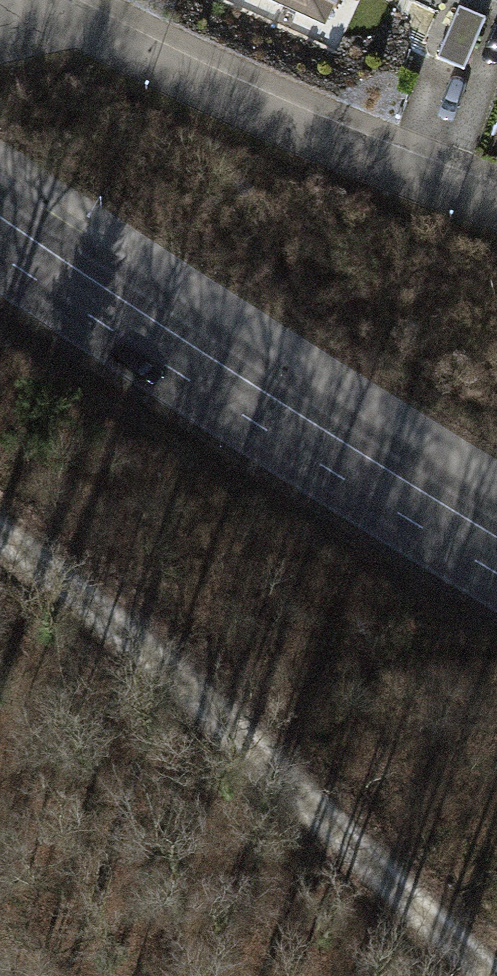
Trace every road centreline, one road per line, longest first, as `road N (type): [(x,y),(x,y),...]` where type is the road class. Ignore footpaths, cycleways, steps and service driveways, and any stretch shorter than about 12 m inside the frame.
road 1 (track): [(494,975),(232,719),(0,547)]
road 2 (secondary): [(496,555),(344,466),(0,243)]
road 3 (residential): [(496,201),(279,120),(66,22),(0,1)]

